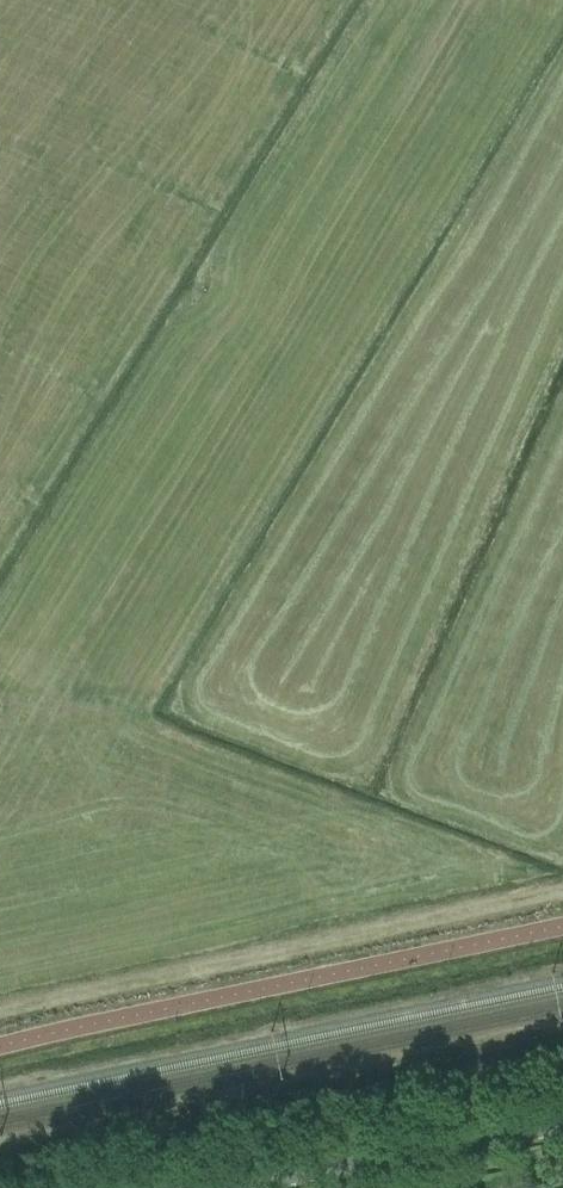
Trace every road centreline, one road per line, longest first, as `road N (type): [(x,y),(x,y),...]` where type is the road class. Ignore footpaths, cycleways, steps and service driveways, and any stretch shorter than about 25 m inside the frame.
road 1 (unclassified): [(239,1187),(562,1129)]

